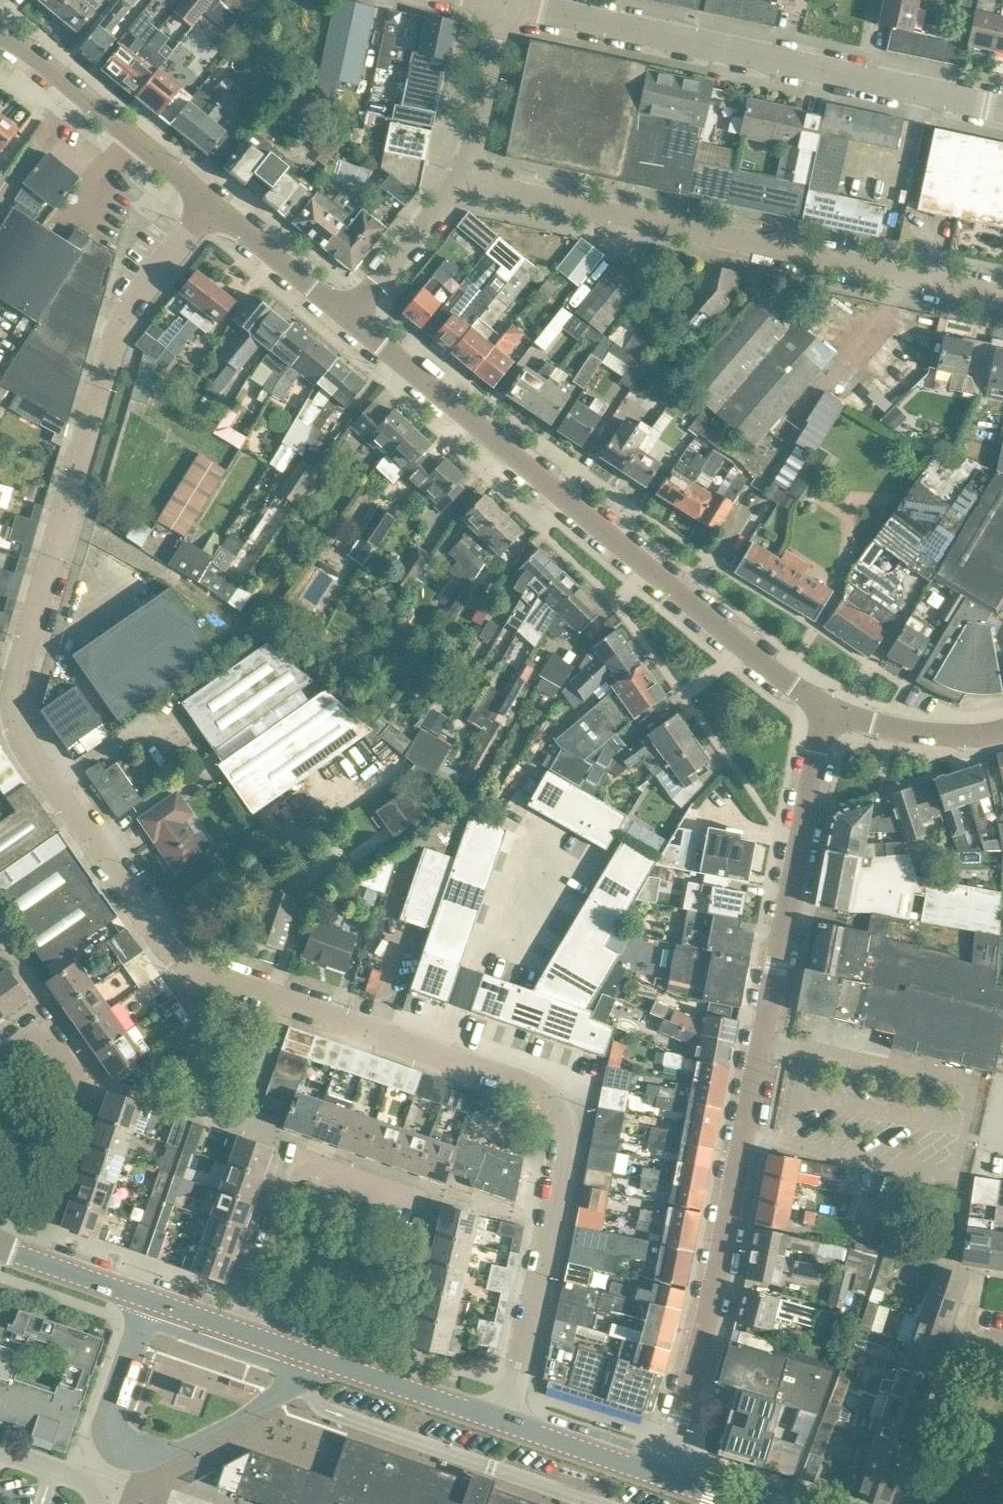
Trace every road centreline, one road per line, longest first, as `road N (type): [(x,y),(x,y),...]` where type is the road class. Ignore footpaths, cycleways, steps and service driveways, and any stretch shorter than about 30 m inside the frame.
road 1 (residential): [(277,1002),(181,963),(16,732),(13,700),(116,334),(205,202)]
road 2 (residential): [(660,1476),(712,1292),(823,709)]
road 3 (residential): [(503,1422),(565,1137),(560,1112),(544,1094),(277,1002)]
road 4 (unclassified): [(353,317),(823,709)]
road 5 (residential): [(1002,297),(460,179)]
road 6 (residential): [(1002,109),(501,0)]
road 7 (residential): [(240,1330),(299,1165),(432,1210)]
road 8 (residential): [(503,1422),(240,1330)]
road 9 (residential): [(205,202),(0,32)]
road 10 (residential): [(240,1330),(0,1245)]
road 11 (unclassified): [(205,202),(353,317)]
road 12 (residential): [(460,179),(501,0)]
road 13 (unclassified): [(823,709),(873,724),(962,735),(1002,728)]
road 14 (residential): [(353,317),(460,179)]
road 15 (residential): [(660,1476),(503,1422)]
road 16 (residential): [(0,1050),(37,1024),(96,1108)]
road 17 (residential): [(237,1120),(277,1002)]

